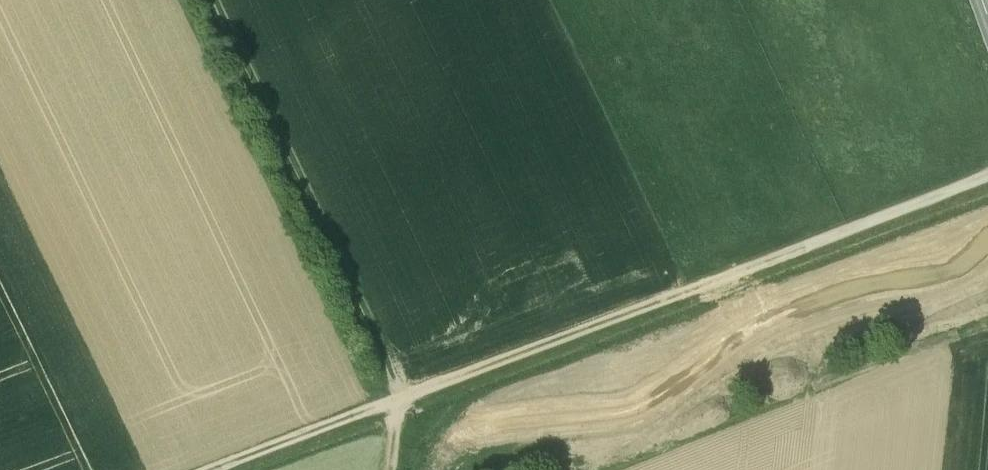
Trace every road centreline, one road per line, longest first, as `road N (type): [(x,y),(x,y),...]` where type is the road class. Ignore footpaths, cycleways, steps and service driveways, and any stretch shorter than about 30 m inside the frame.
road 1 (track): [(210,469),(987,174)]
road 2 (track): [(388,469),(400,398),(211,0)]
road 3 (track): [(808,382),(599,469)]

